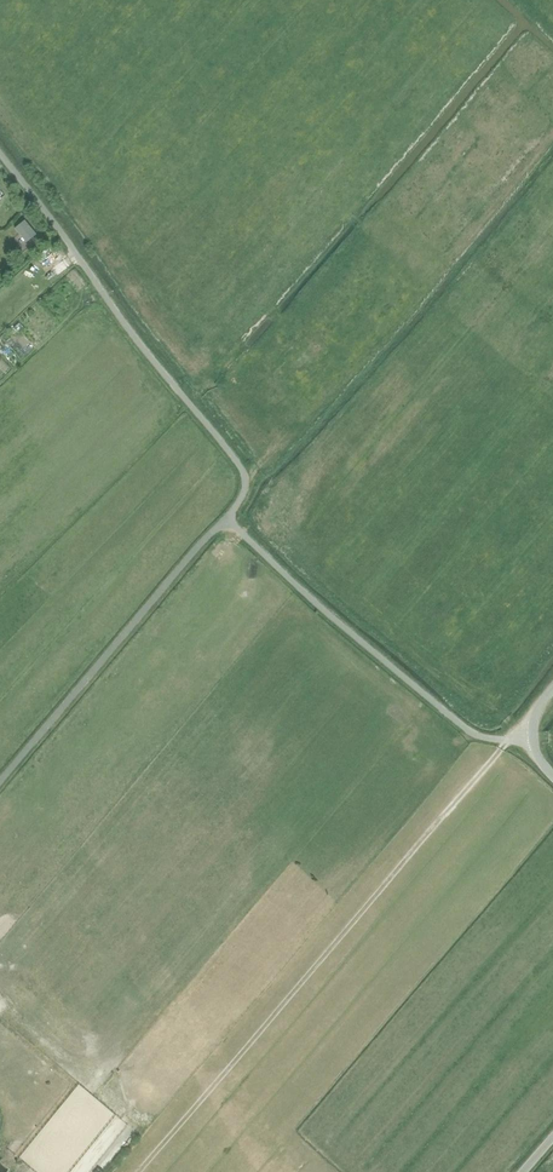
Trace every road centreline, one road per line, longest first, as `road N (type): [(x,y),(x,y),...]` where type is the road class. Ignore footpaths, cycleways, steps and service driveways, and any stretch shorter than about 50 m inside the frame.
road 1 (track): [(533,741),(504,743),(138,1171)]

